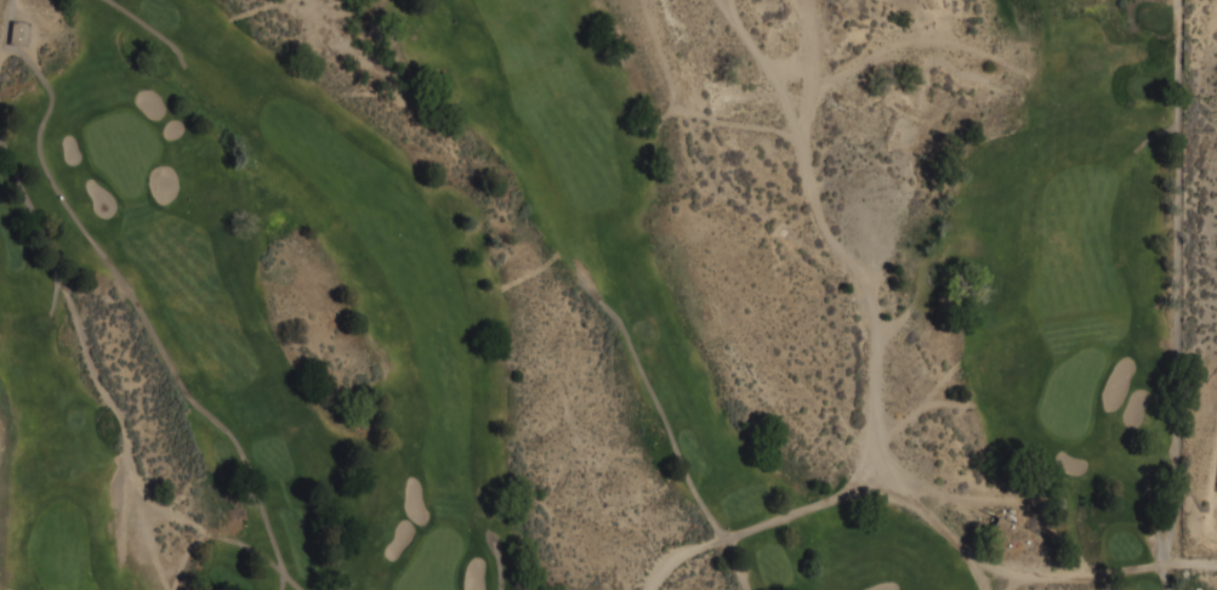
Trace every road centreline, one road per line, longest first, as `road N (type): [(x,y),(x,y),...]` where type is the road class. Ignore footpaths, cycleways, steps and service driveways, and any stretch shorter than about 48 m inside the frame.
road 1 (track): [(280,589),(275,548),(235,441),(181,385),(42,161),(39,135),(51,97),(19,49),(5,45),(11,0)]
road 2 (track): [(747,589),(621,323),(575,279)]
road 3 (track): [(0,140),(55,260),(50,316)]
road 4 (track): [(1177,0),(1176,119),(1137,148)]

